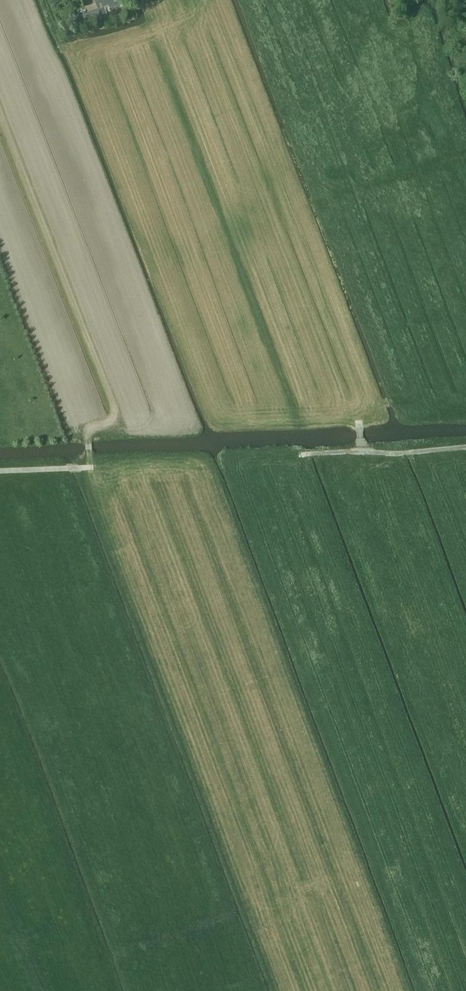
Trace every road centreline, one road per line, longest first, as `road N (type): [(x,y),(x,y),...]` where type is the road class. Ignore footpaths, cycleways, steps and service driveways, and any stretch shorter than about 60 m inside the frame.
road 1 (track): [(465,442),(361,452),(360,425)]

